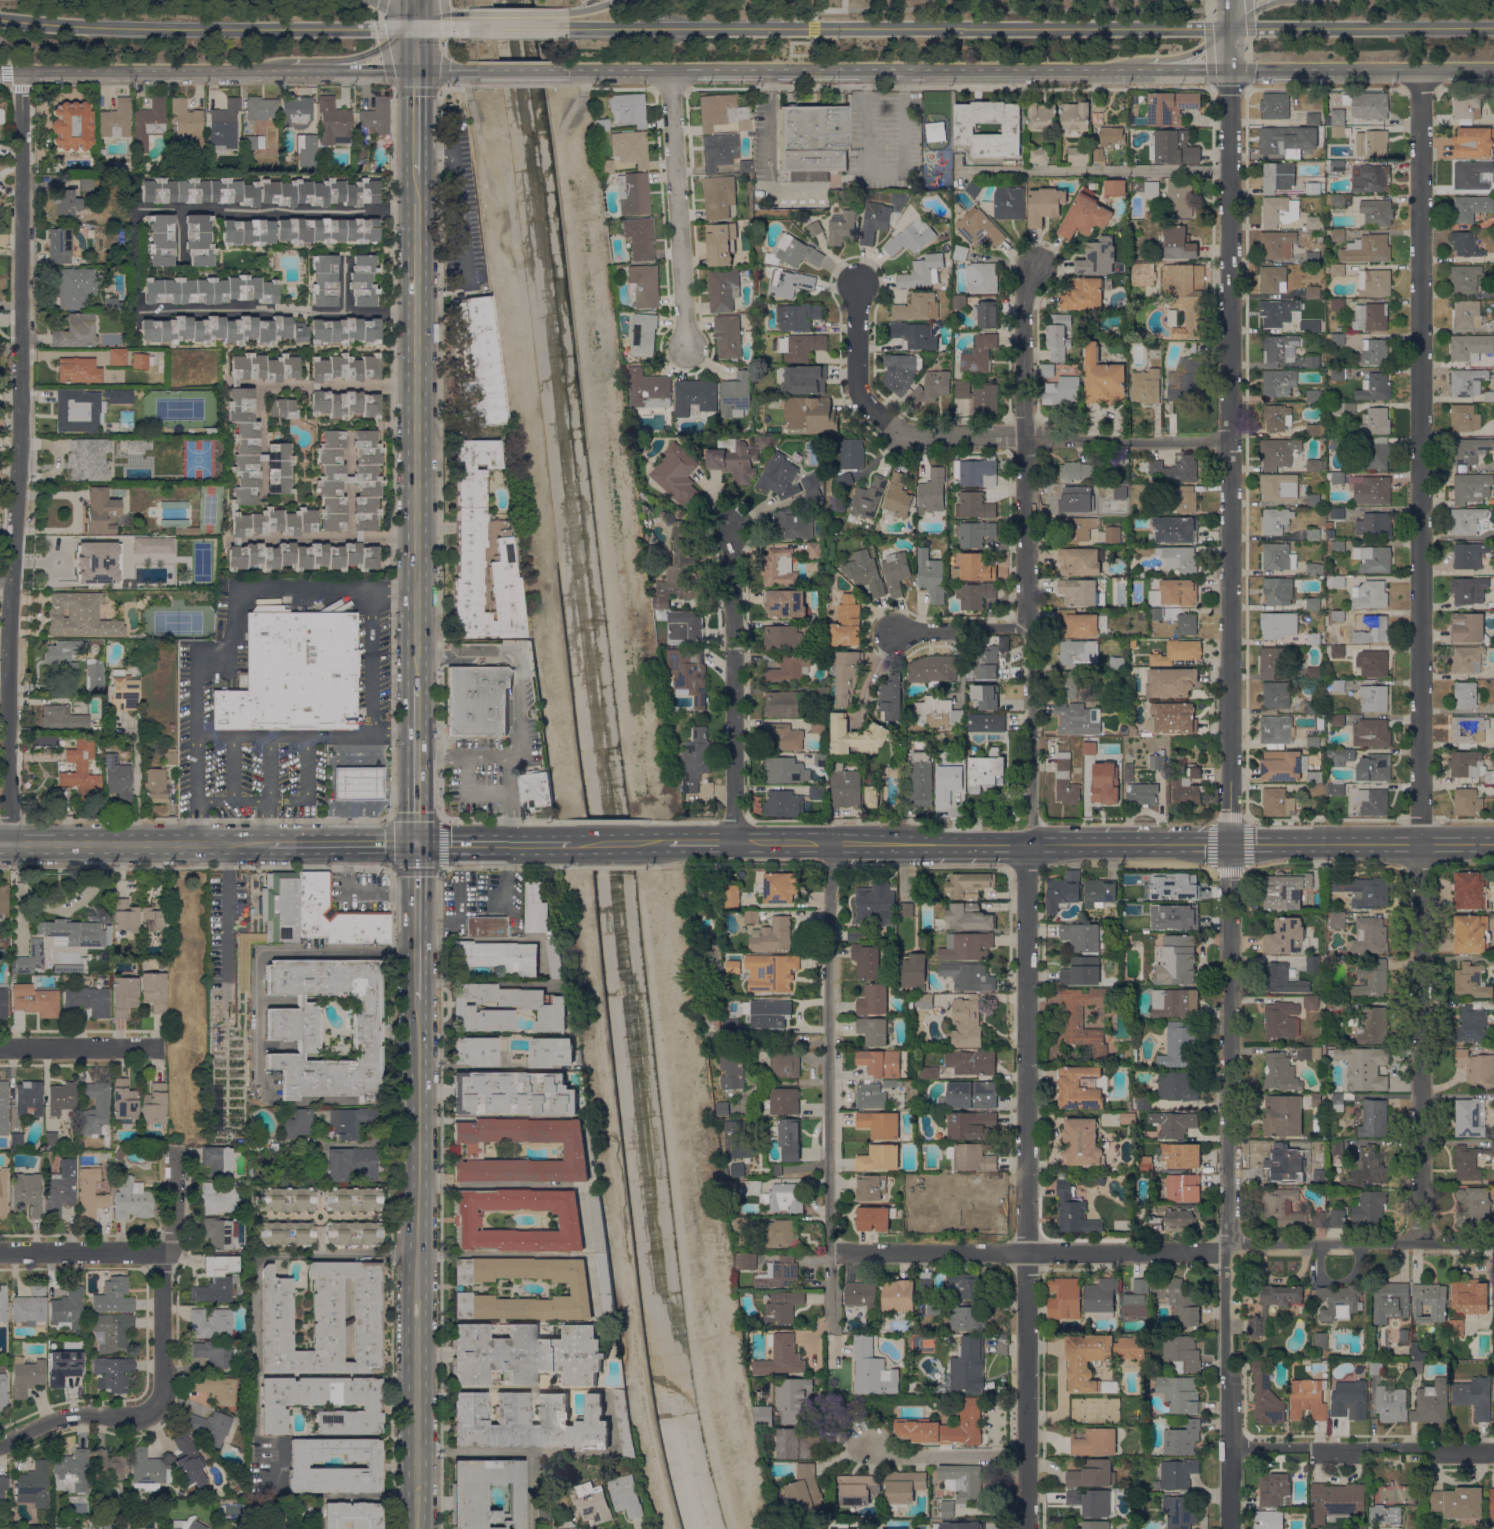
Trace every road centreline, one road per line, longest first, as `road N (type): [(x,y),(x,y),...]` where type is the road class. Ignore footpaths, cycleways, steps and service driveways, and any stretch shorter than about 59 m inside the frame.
road 1 (tertiary): [(1229,1528),(1229,68)]
road 2 (residential): [(1036,265),(1024,300),(1032,639),(1026,1528)]
road 3 (residential): [(1419,1242),(1420,69)]
road 4 (residential): [(8,843),(21,72)]
road 5 (residential): [(1493,1243),(829,1251)]
road 6 (tertiary): [(568,70),(1147,69)]
road 7 (secondary): [(417,1528),(416,1000)]
road 8 (secondary): [(417,688),(415,173)]
road 9 (secondary): [(1160,843),(735,843)]
road 10 (residential): [(829,1251),(832,843)]
road 11 (tertiary): [(7,71),(415,69)]
road 12 (residential): [(1229,441),(922,435),(888,426)]
road 13 (residential): [(162,1253),(164,1377),(149,1412),(62,1418),(0,1443)]
road 14 (residential): [(735,843),(731,530)]
road 15 (residential): [(686,346),(670,69)]
road 16 (secondary): [(281,844),(8,843)]
road 17 (tertiary): [(1229,68),(1493,69)]
road 18 (residential): [(1493,1446),(1229,1446)]
road 19 (secondary): [(1493,843),(1230,843)]
road 20 (tertiary): [(247,71),(356,57),(414,27)]
road 21 (residential): [(162,1253),(0,1253)]
road 22 (secondary): [(416,845),(417,688)]
road 23 (residential): [(1026,1455),(870,1448)]
road 24 (secondary): [(416,1000),(416,845)]
road 25 (secondary): [(570,843),(416,845)]
road 26 (residential): [(888,426),(858,386),(857,282)]
road 27 (residential): [(151,1048),(0,1048)]
road 28 (residential): [(286,1256),(258,1260),(257,1373)]
road 29 (residential): [(1029,628),(891,630)]
road 30 (secondary): [(416,845),(281,844)]
road 31 (tertiary): [(1103,69),(1178,56),(1229,27)]
road 32 (residential): [(416,1256),(286,1256)]

